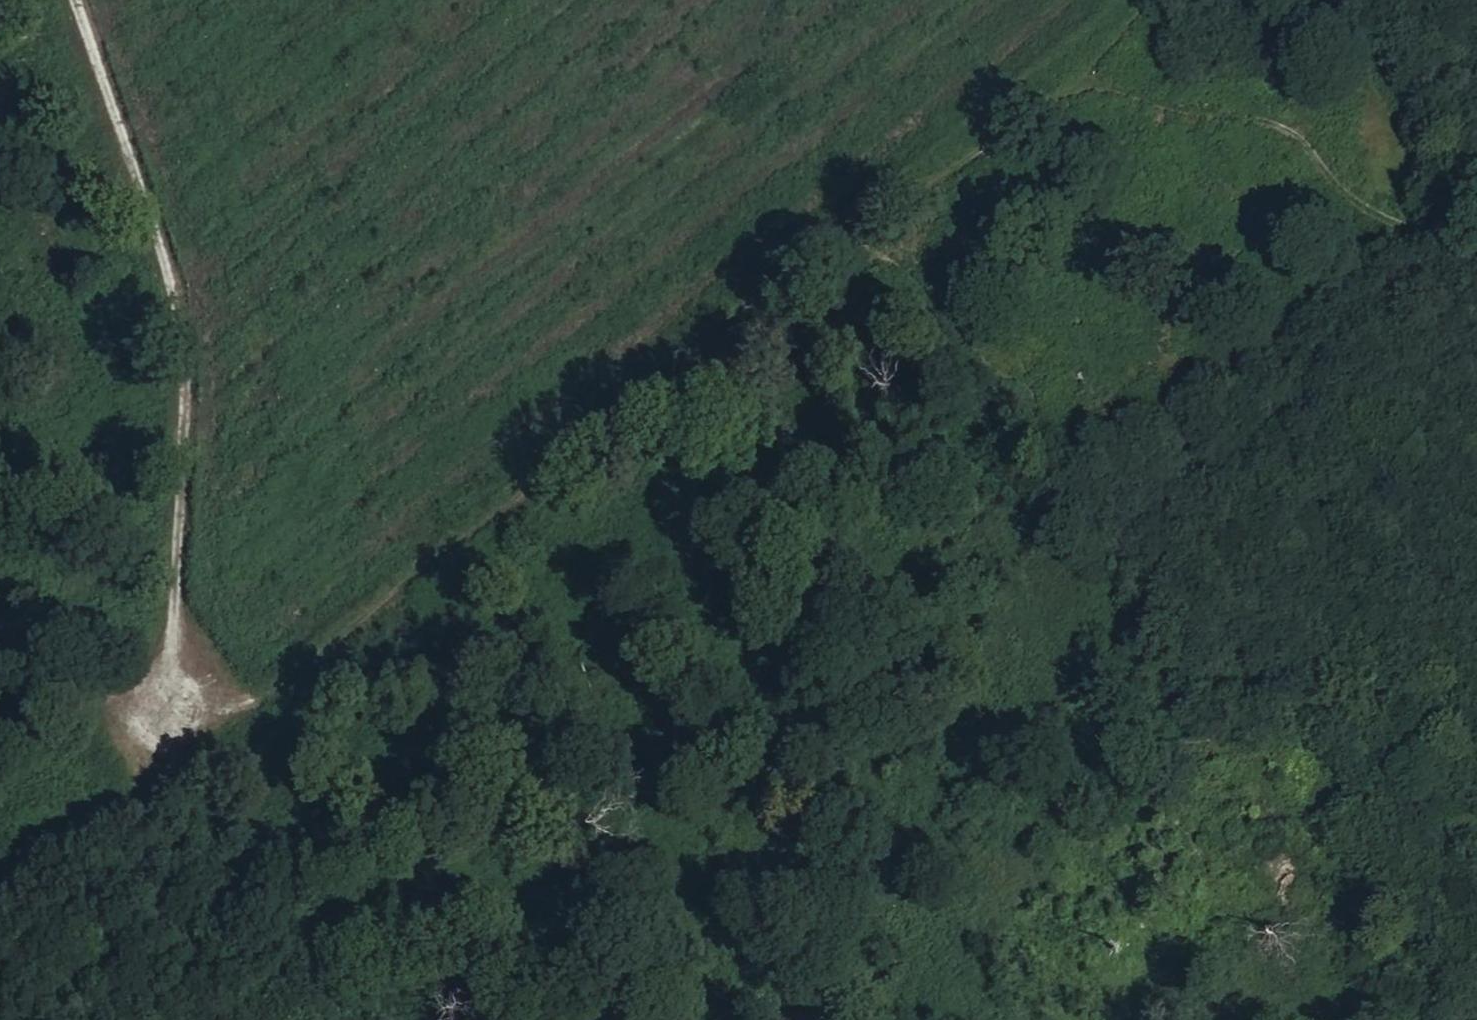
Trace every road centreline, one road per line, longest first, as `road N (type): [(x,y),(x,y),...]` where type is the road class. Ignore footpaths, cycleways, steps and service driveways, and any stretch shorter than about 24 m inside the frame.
road 1 (track): [(191,760),(171,601),(192,351),(81,0)]
road 2 (track): [(248,1019),(191,760)]

